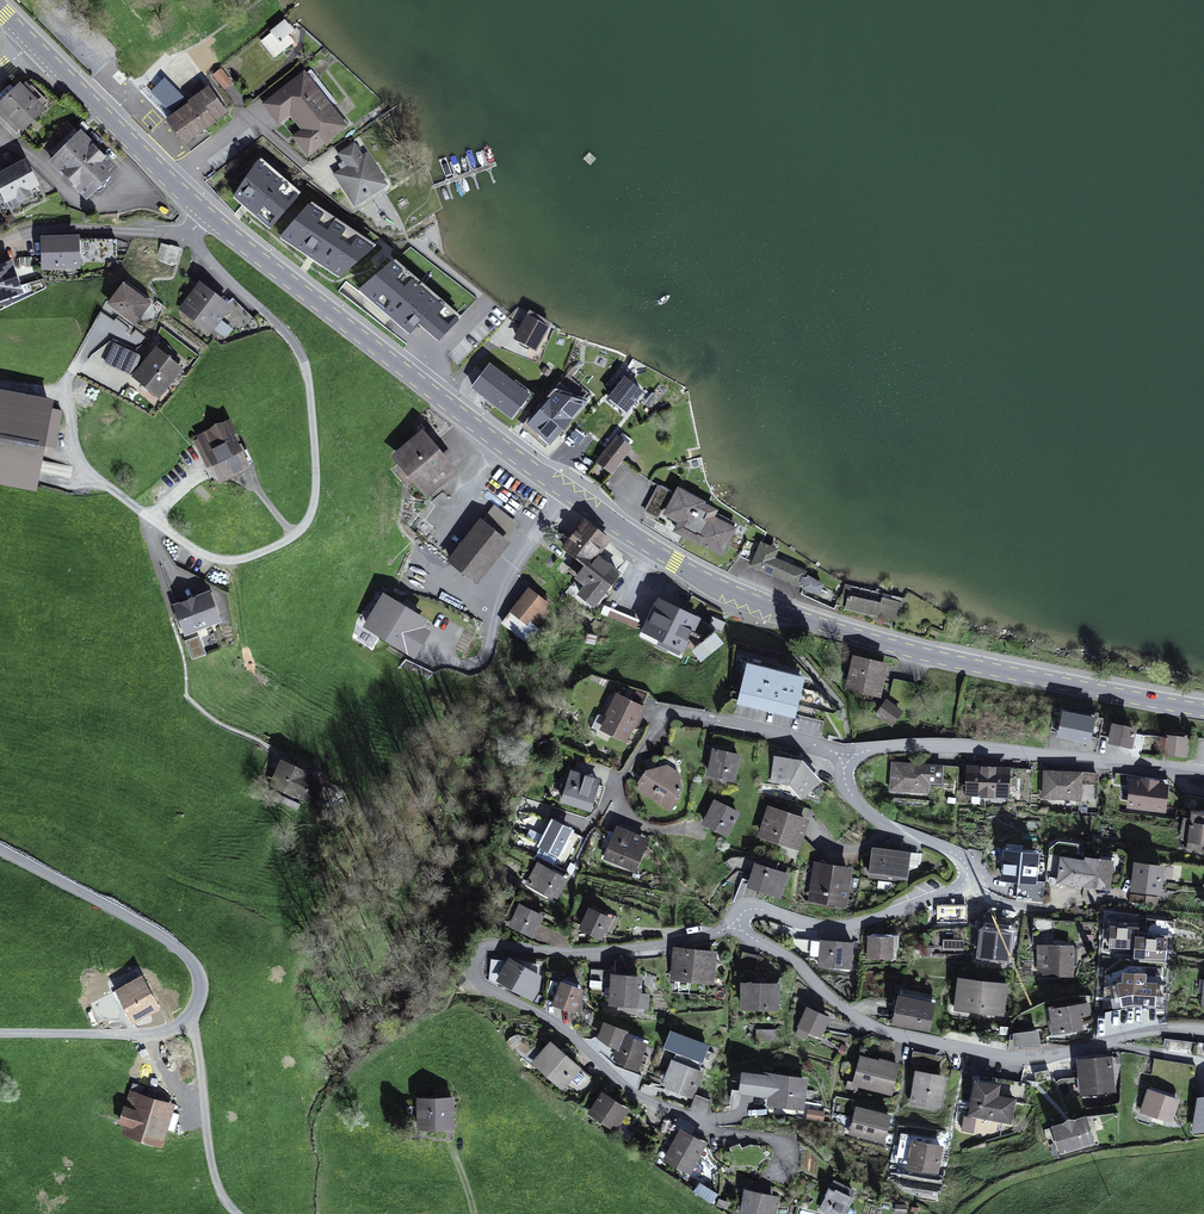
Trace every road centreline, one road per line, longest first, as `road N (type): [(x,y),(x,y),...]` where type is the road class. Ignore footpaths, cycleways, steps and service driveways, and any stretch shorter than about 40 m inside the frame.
road 1 (primary): [(207,214),(534,468),(706,579),(911,650),(1203,710)]
road 2 (residential): [(189,234),(305,362),(316,484),(306,523),(243,559),(193,549),(81,463),(66,397),(72,373)]
road 3 (residential): [(736,920),(641,946),(489,949),(475,958),(471,975),(561,1031),(639,1095),(727,1135),(788,1144)]
road 4 (residential): [(736,920),(861,1021),(931,1045),(1031,1058),(1148,1031),(1203,1032)]
road 5 (residential): [(1180,768),(926,745),(872,747),(846,759)]
road 6 (residential): [(0,850),(180,949),(201,981),(189,1020)]
road 7 (residential): [(846,759),(670,711),(614,793)]
road 8 (residential): [(964,879),(841,926),(755,908),(736,920)]
road 9 (residential): [(234,1213),(209,1173),(189,1020)]
road 10 (primary): [(32,42),(169,180)]
road 11 (residential): [(189,1020),(159,1034),(0,1033)]
road 12 (residential): [(846,759),(840,779),(855,805),(952,852),(966,866),(964,879)]
road 13 (residential): [(189,234),(50,228),(0,243)]
road 14 (residential): [(304,166),(249,120),(169,180)]
road 15 (residential): [(1123,894),(1023,906),(994,899),(964,879)]

